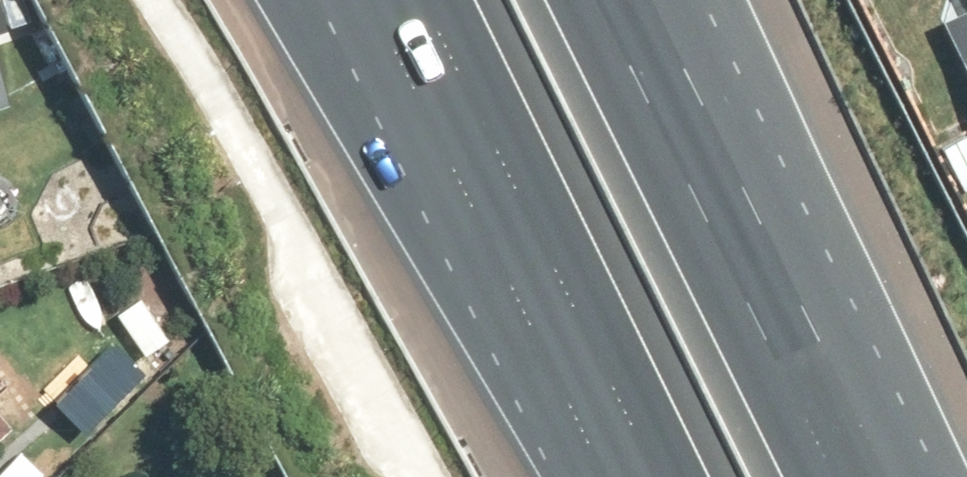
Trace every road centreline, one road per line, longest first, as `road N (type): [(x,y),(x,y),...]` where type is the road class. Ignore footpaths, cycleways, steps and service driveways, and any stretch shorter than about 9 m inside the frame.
road 1 (motorway): [(527,476),(262,0)]
road 2 (motorway): [(624,0),(858,476)]
road 3 (motorway): [(637,476),(407,0)]

